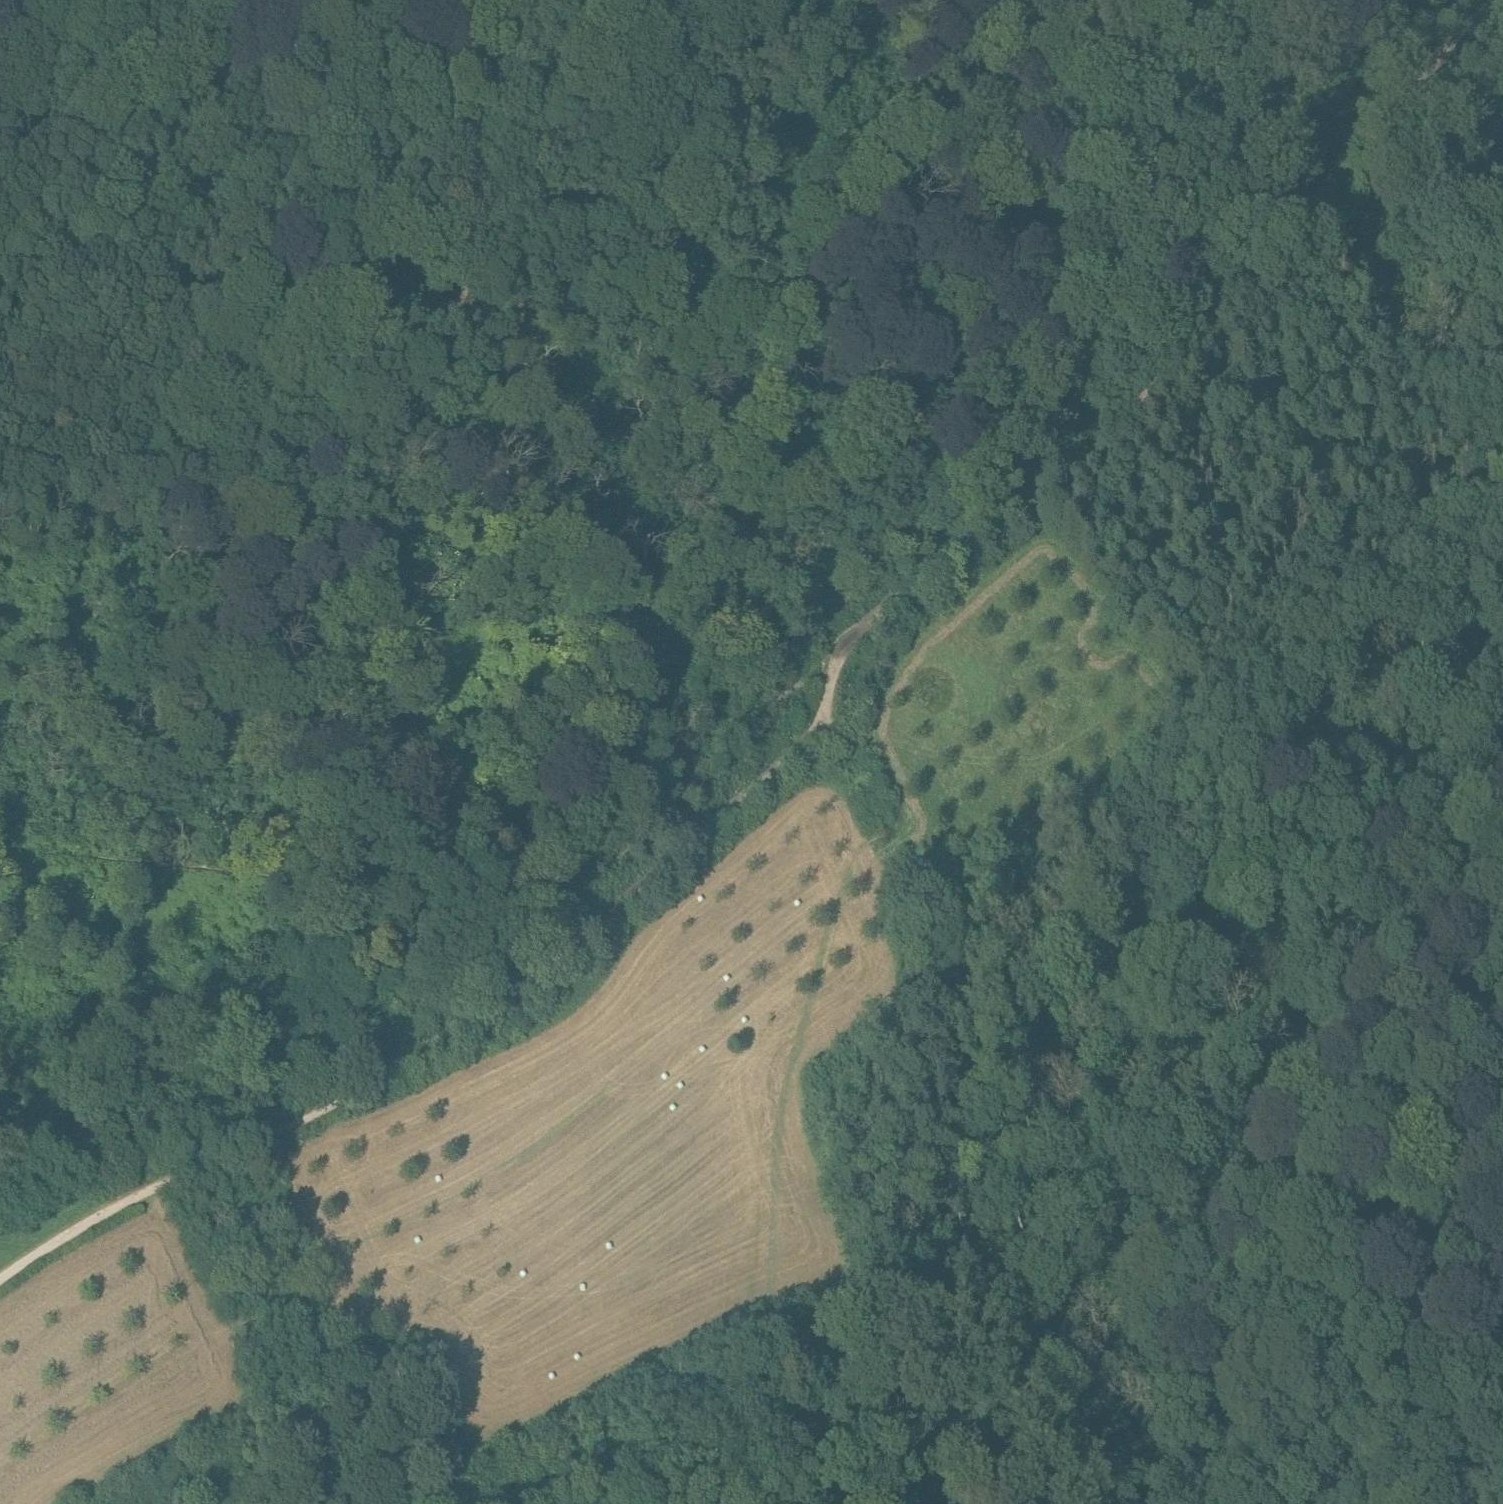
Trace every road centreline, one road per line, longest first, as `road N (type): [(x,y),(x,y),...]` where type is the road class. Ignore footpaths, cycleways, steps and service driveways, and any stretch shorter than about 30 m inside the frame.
road 1 (track): [(836,665),(855,632),(883,606),(1110,434),(1374,119),(1490,0)]
road 2 (track): [(0,1279),(144,1192),(336,1102),(478,1021)]
road 3 (track): [(478,1021),(545,971),(822,721)]
road 4 (track): [(886,832),(857,765),(822,721)]

